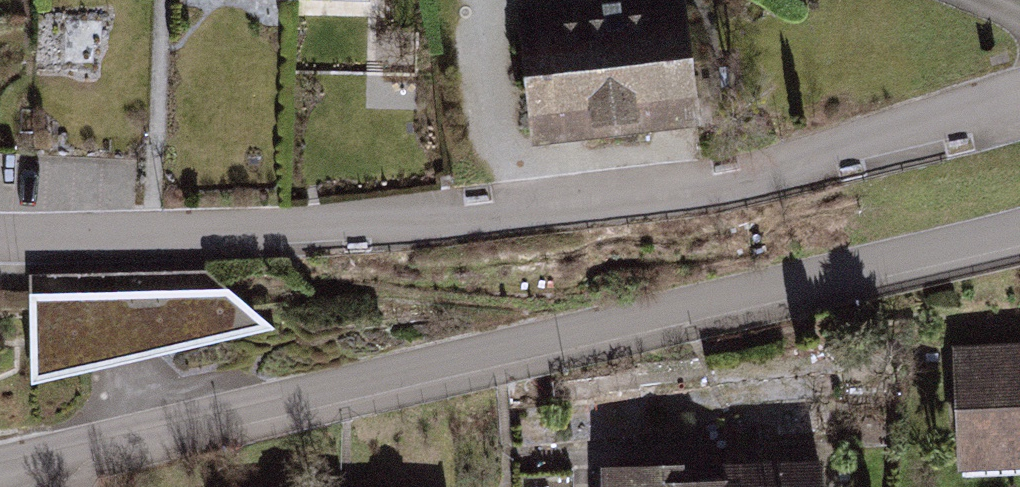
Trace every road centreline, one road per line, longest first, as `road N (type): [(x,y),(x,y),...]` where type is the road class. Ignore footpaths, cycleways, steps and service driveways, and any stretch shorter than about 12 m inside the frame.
road 1 (residential): [(1019,228),(588,321),(0,467)]
road 2 (residential): [(0,242),(252,243),(498,224),(871,157),(1019,106)]

